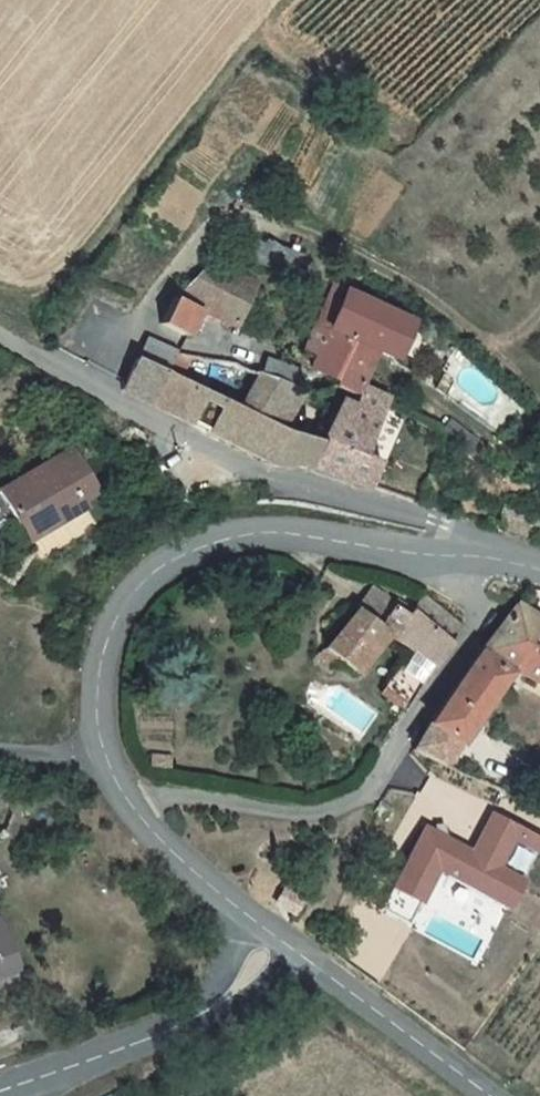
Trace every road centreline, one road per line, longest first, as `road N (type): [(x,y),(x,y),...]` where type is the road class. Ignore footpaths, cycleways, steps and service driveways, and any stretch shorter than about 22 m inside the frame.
road 1 (tertiary): [(469,557),(247,533),(152,573),(125,597),(104,643),(98,692),(103,755),(132,803)]
road 2 (unclassified): [(469,557),(435,521),(267,475),(0,335)]
road 3 (residential): [(132,803),(186,797),(301,811),(355,802),(471,636),(469,557)]
road 4 (tertiary): [(279,940),(198,1015),(0,1094)]
road 5 (tertiary): [(279,940),(491,1095)]
road 6 (tertiary): [(132,803),(170,848),(279,940)]

